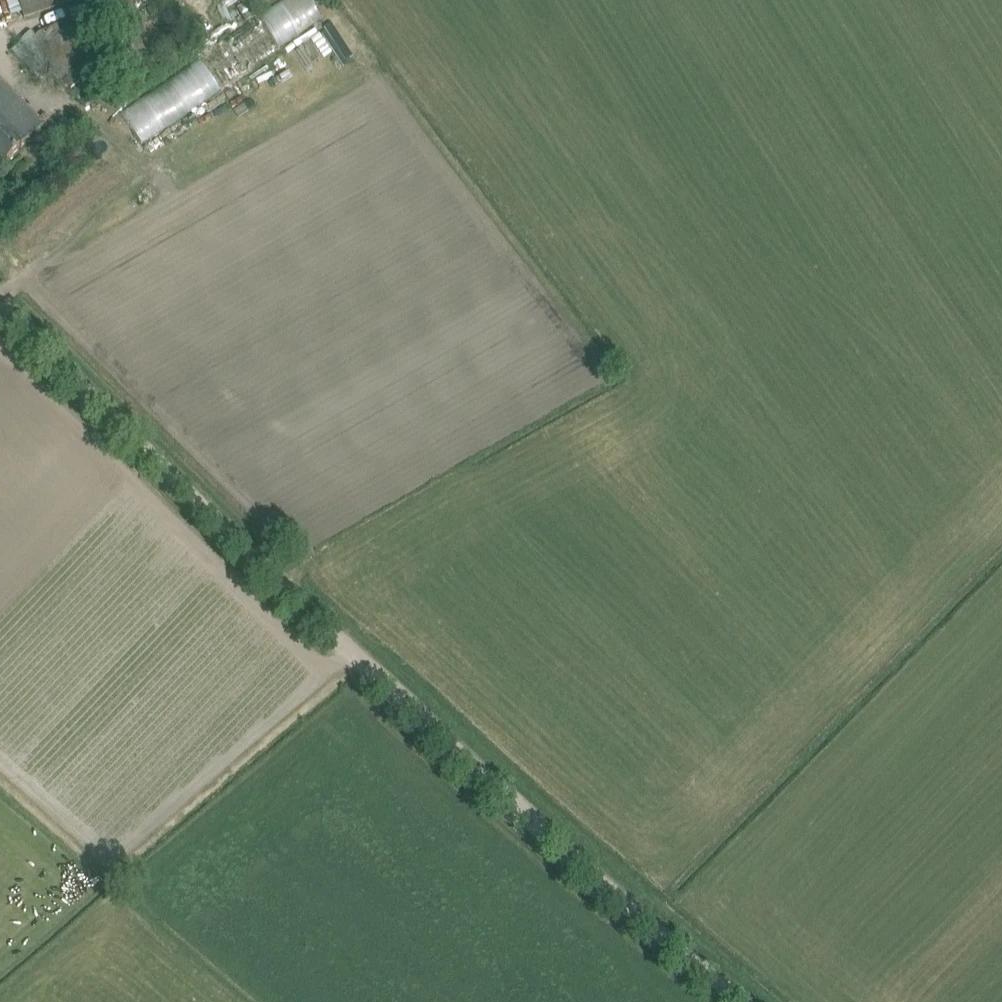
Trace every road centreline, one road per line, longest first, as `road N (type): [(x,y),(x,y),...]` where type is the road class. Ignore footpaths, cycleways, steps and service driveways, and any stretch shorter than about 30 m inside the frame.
road 1 (track): [(0,298),(392,694),(738,1001)]

